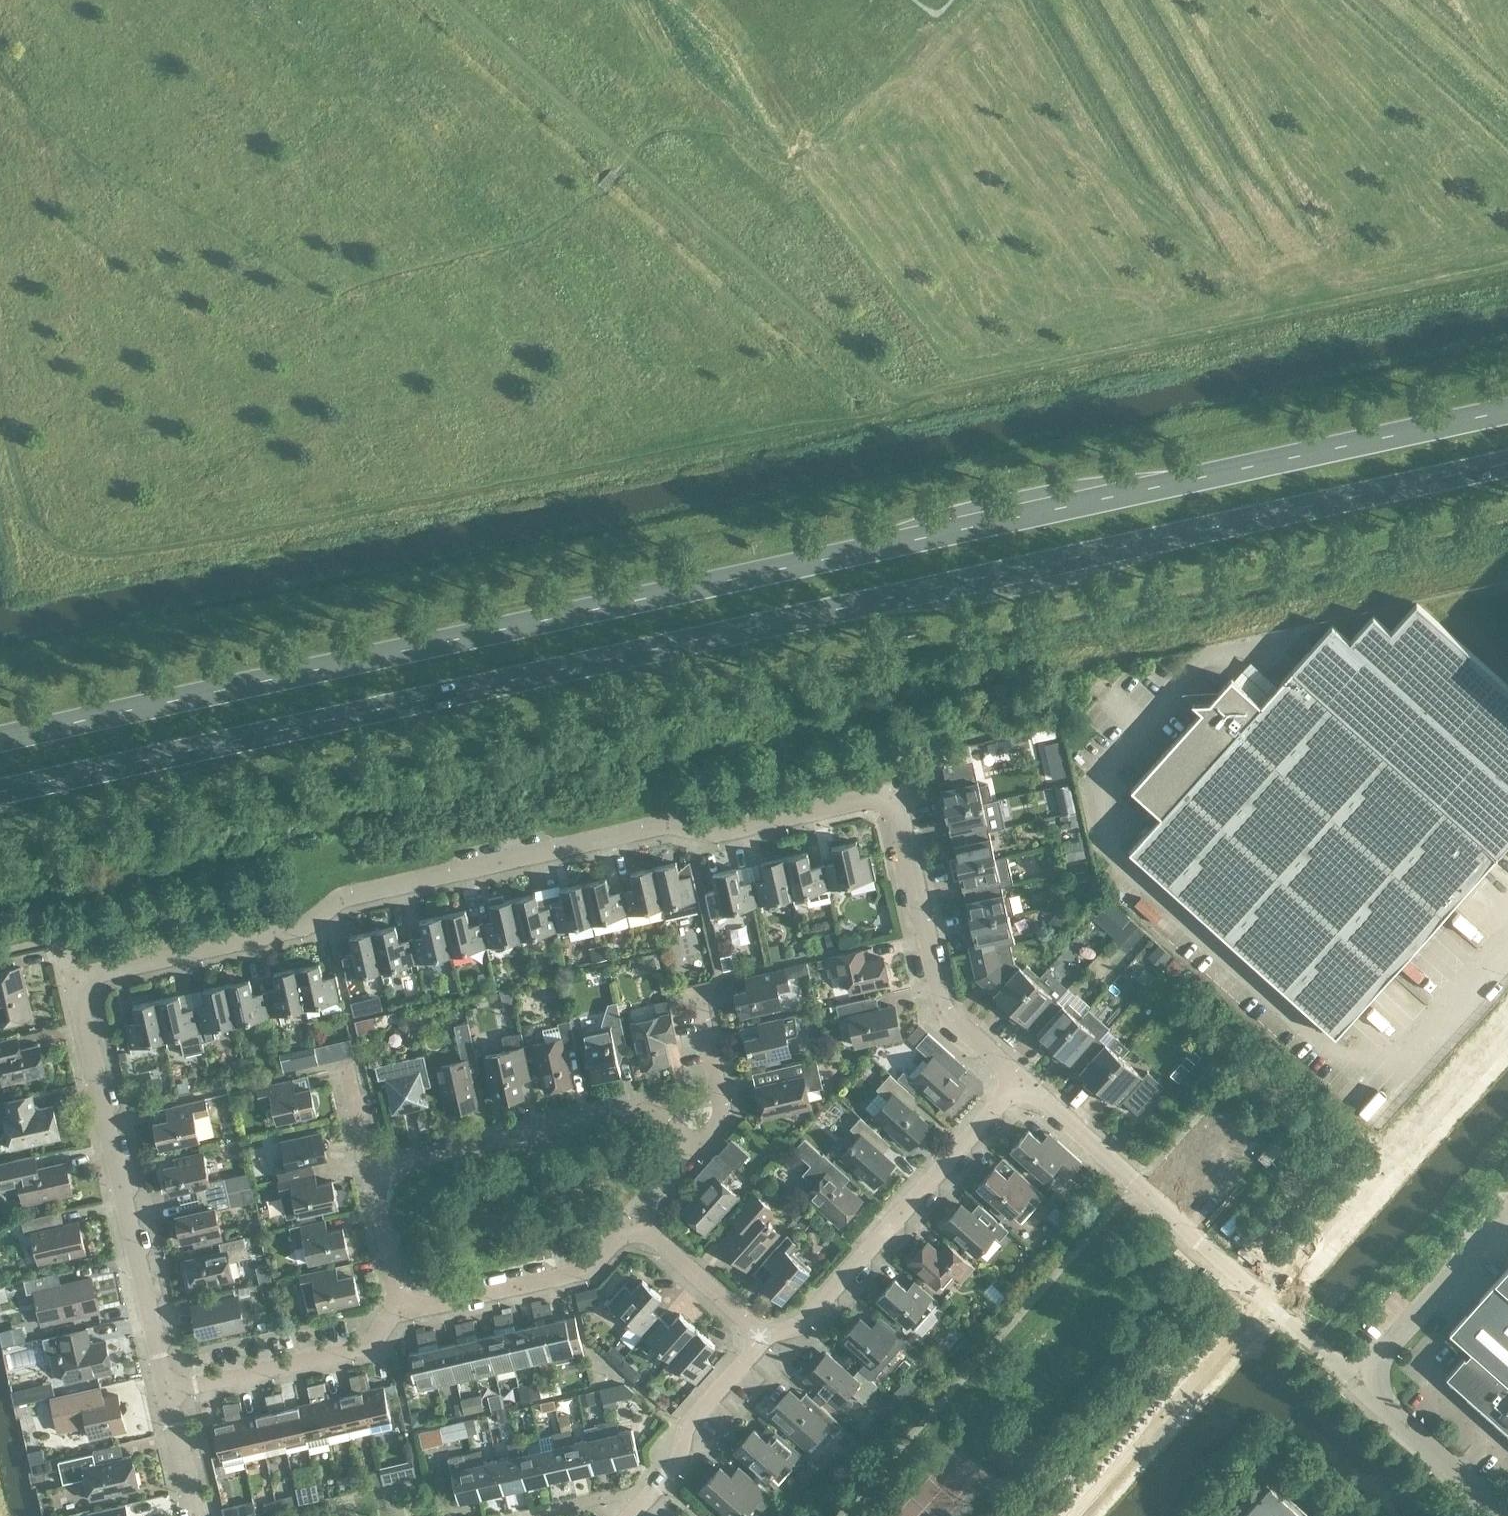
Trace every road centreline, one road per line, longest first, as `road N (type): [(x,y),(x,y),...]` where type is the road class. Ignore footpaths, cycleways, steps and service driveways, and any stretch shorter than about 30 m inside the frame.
road 1 (trunk): [(0,787),(1507,459)]
road 2 (trunk): [(1507,413),(0,741)]
road 3 (residential): [(1022,1084),(944,1001),(895,791),(709,835),(672,827),(344,901),(305,931),(79,981)]
road 4 (residential): [(169,1393),(79,981)]
road 5 (residential): [(764,1341),(803,1330),(1022,1084)]
road 6 (residential): [(373,1167),(654,1111),(695,1149)]
road 7 (residential): [(1264,1304),(1022,1084)]
road 8 (residential): [(400,1309),(587,1275),(636,1224)]
road 9 (residential): [(169,1393),(371,1345),(400,1309)]
road 10 (unclassified): [(1507,1212),(1357,1386)]
road 11 (residential): [(636,1515),(680,1468),(689,1426),(764,1341)]
road 12 (unclassified): [(1503,1515),(1357,1386)]
road 13 (residential): [(695,1149),(726,1120),(697,989)]
road 14 (residential): [(764,1341),(636,1224)]
road 15 (residential): [(400,1309),(373,1167)]
road 16 (residential): [(195,1515),(169,1393)]
road 17 (unclassified): [(1357,1386),(1264,1304)]

